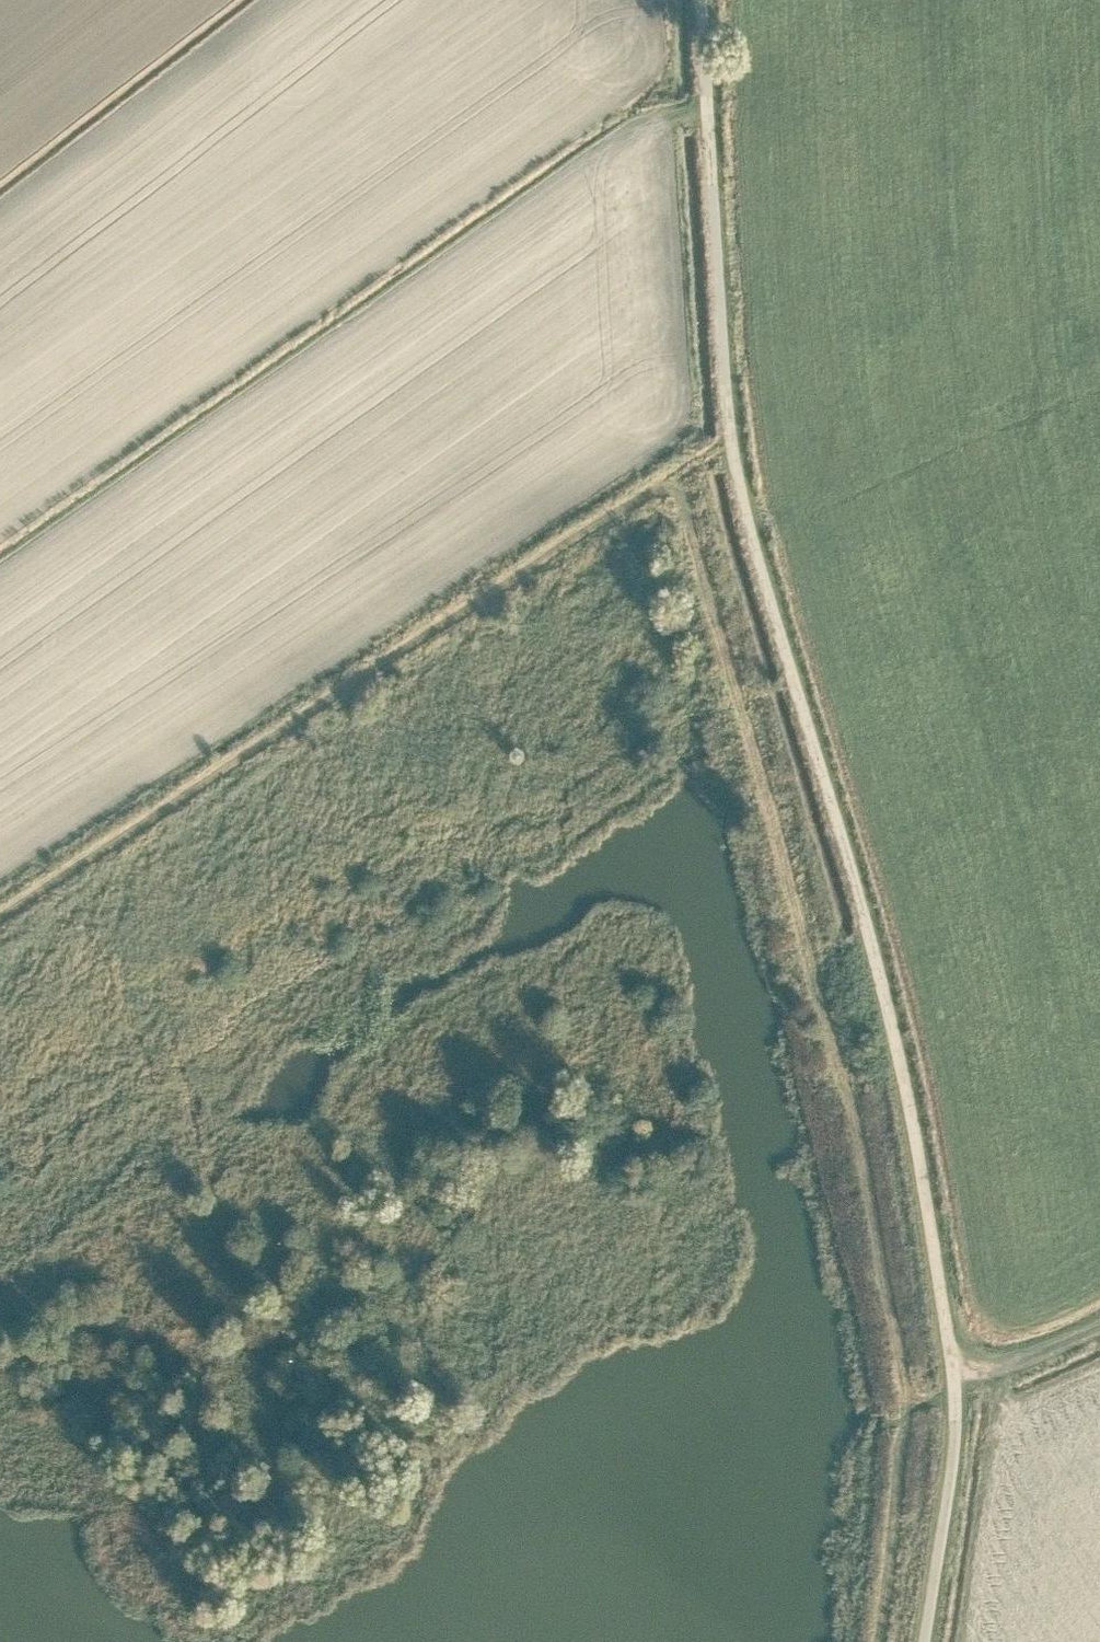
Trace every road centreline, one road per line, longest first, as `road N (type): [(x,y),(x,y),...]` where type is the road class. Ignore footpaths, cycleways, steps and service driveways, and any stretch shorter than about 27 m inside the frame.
road 1 (track): [(953,1373),(987,1373),(1099,1326)]

